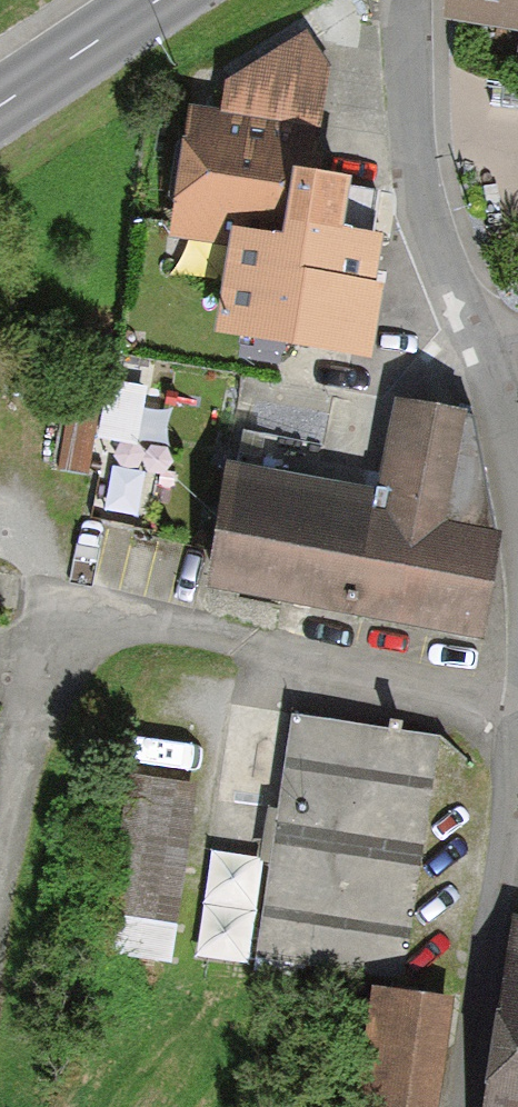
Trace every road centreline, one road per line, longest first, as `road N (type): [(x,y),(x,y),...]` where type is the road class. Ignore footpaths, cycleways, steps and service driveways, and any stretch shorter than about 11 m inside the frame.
road 1 (residential): [(517,705),(122,621),(48,660),(0,888)]
road 2 (residential): [(517,736),(460,1106)]
road 3 (residential): [(404,0),(422,203),(469,325)]
road 4 (tertiary): [(0,103),(155,0)]
road 5 (residential): [(469,325),(505,429),(517,503)]

